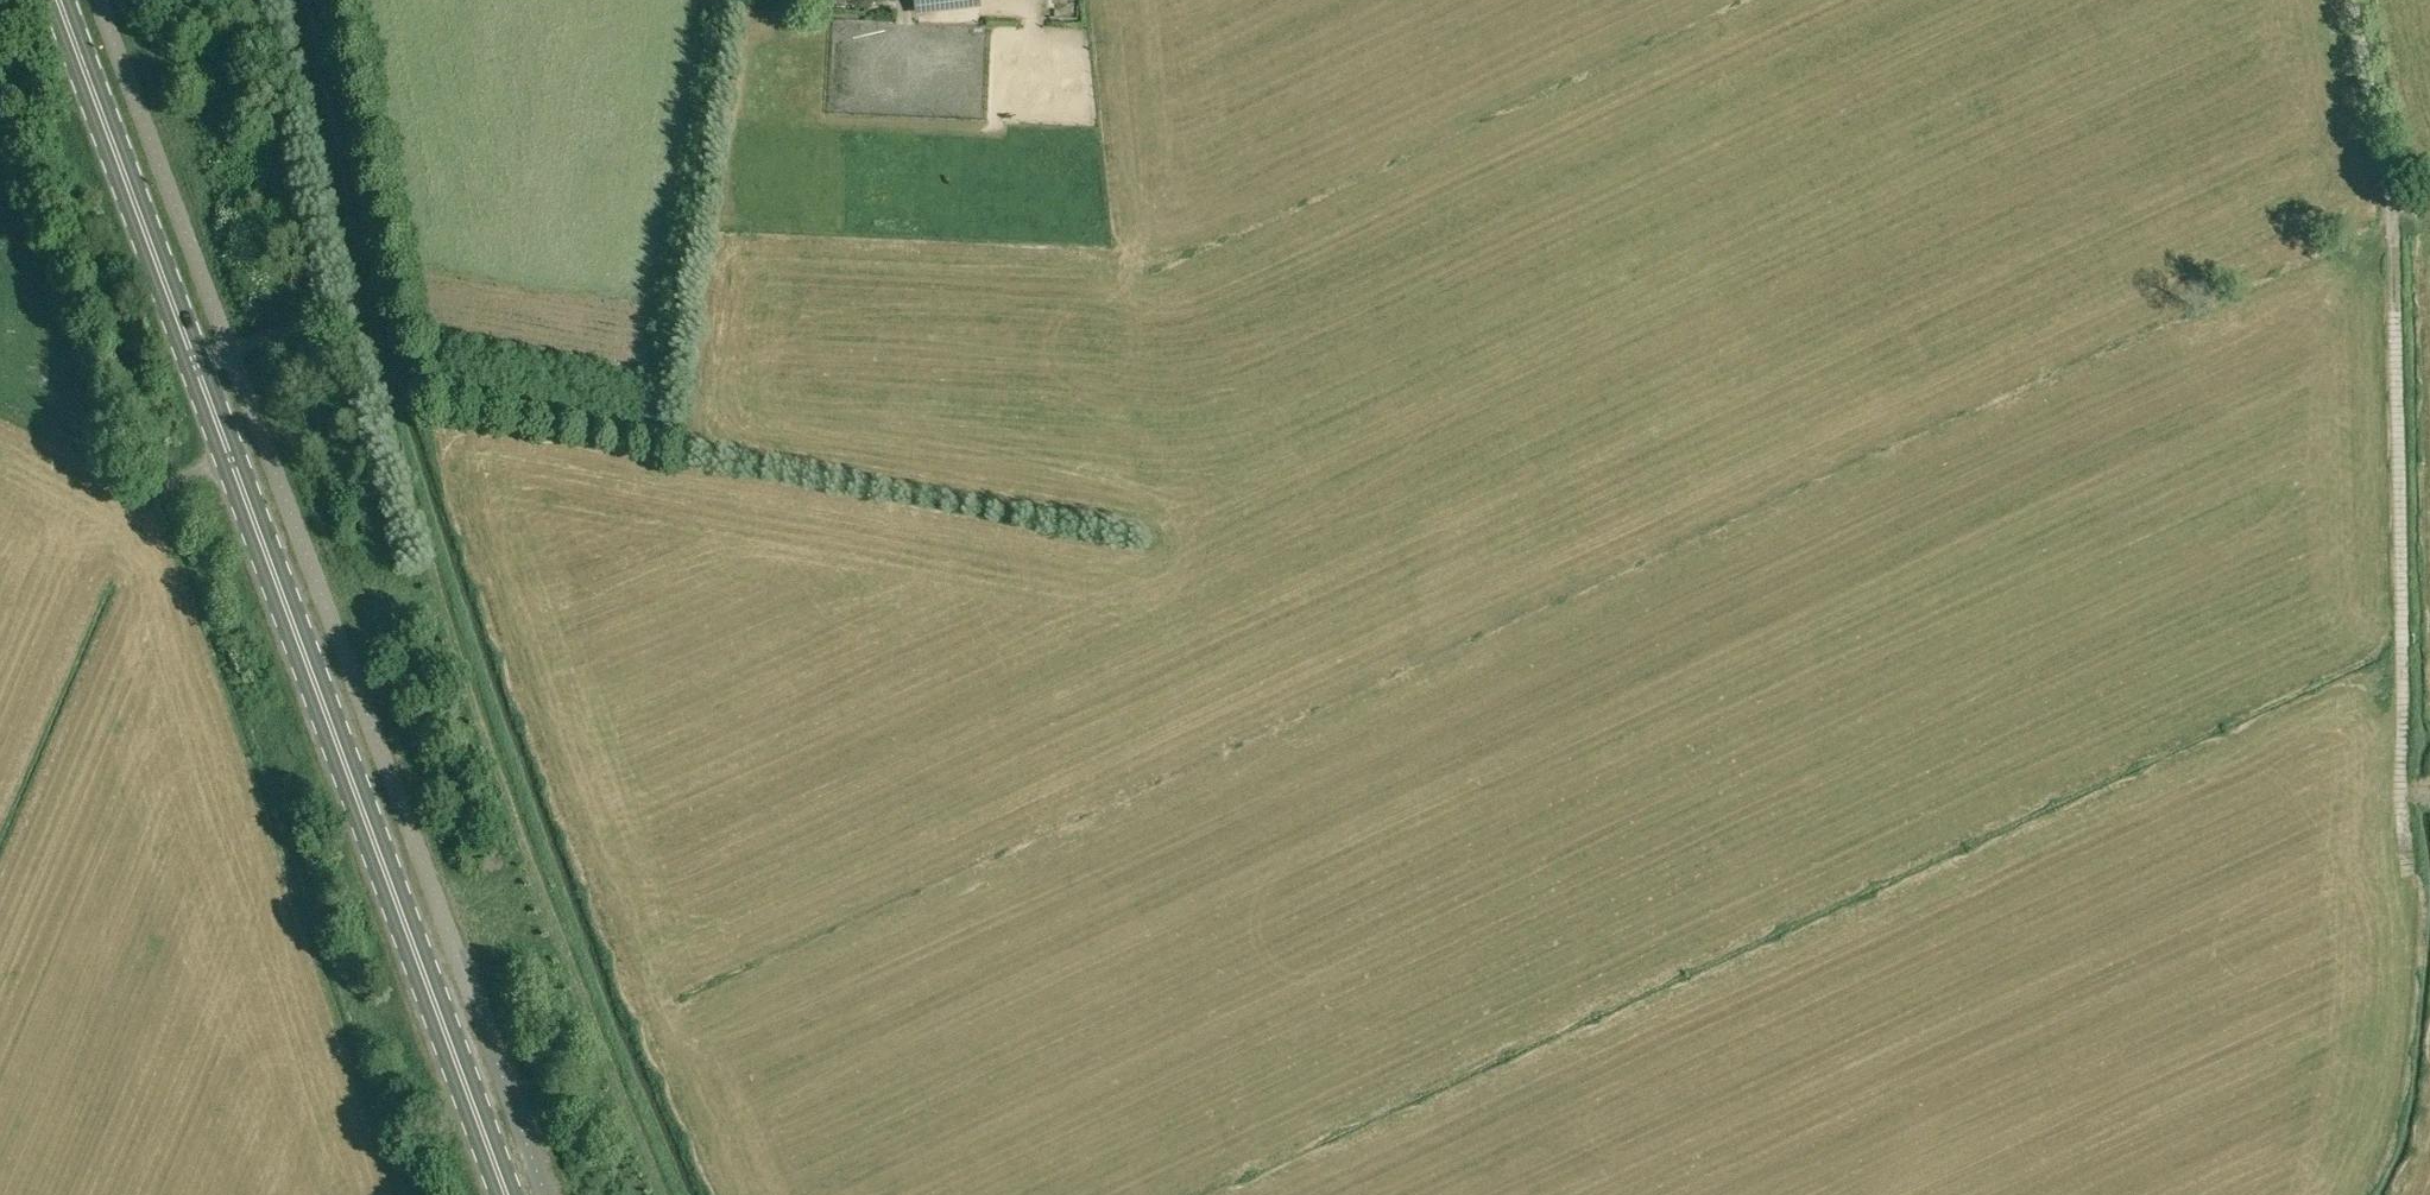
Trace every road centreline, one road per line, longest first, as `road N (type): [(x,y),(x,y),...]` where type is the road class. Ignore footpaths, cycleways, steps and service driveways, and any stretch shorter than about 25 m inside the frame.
road 1 (secondary): [(512,1194),(61,0)]

